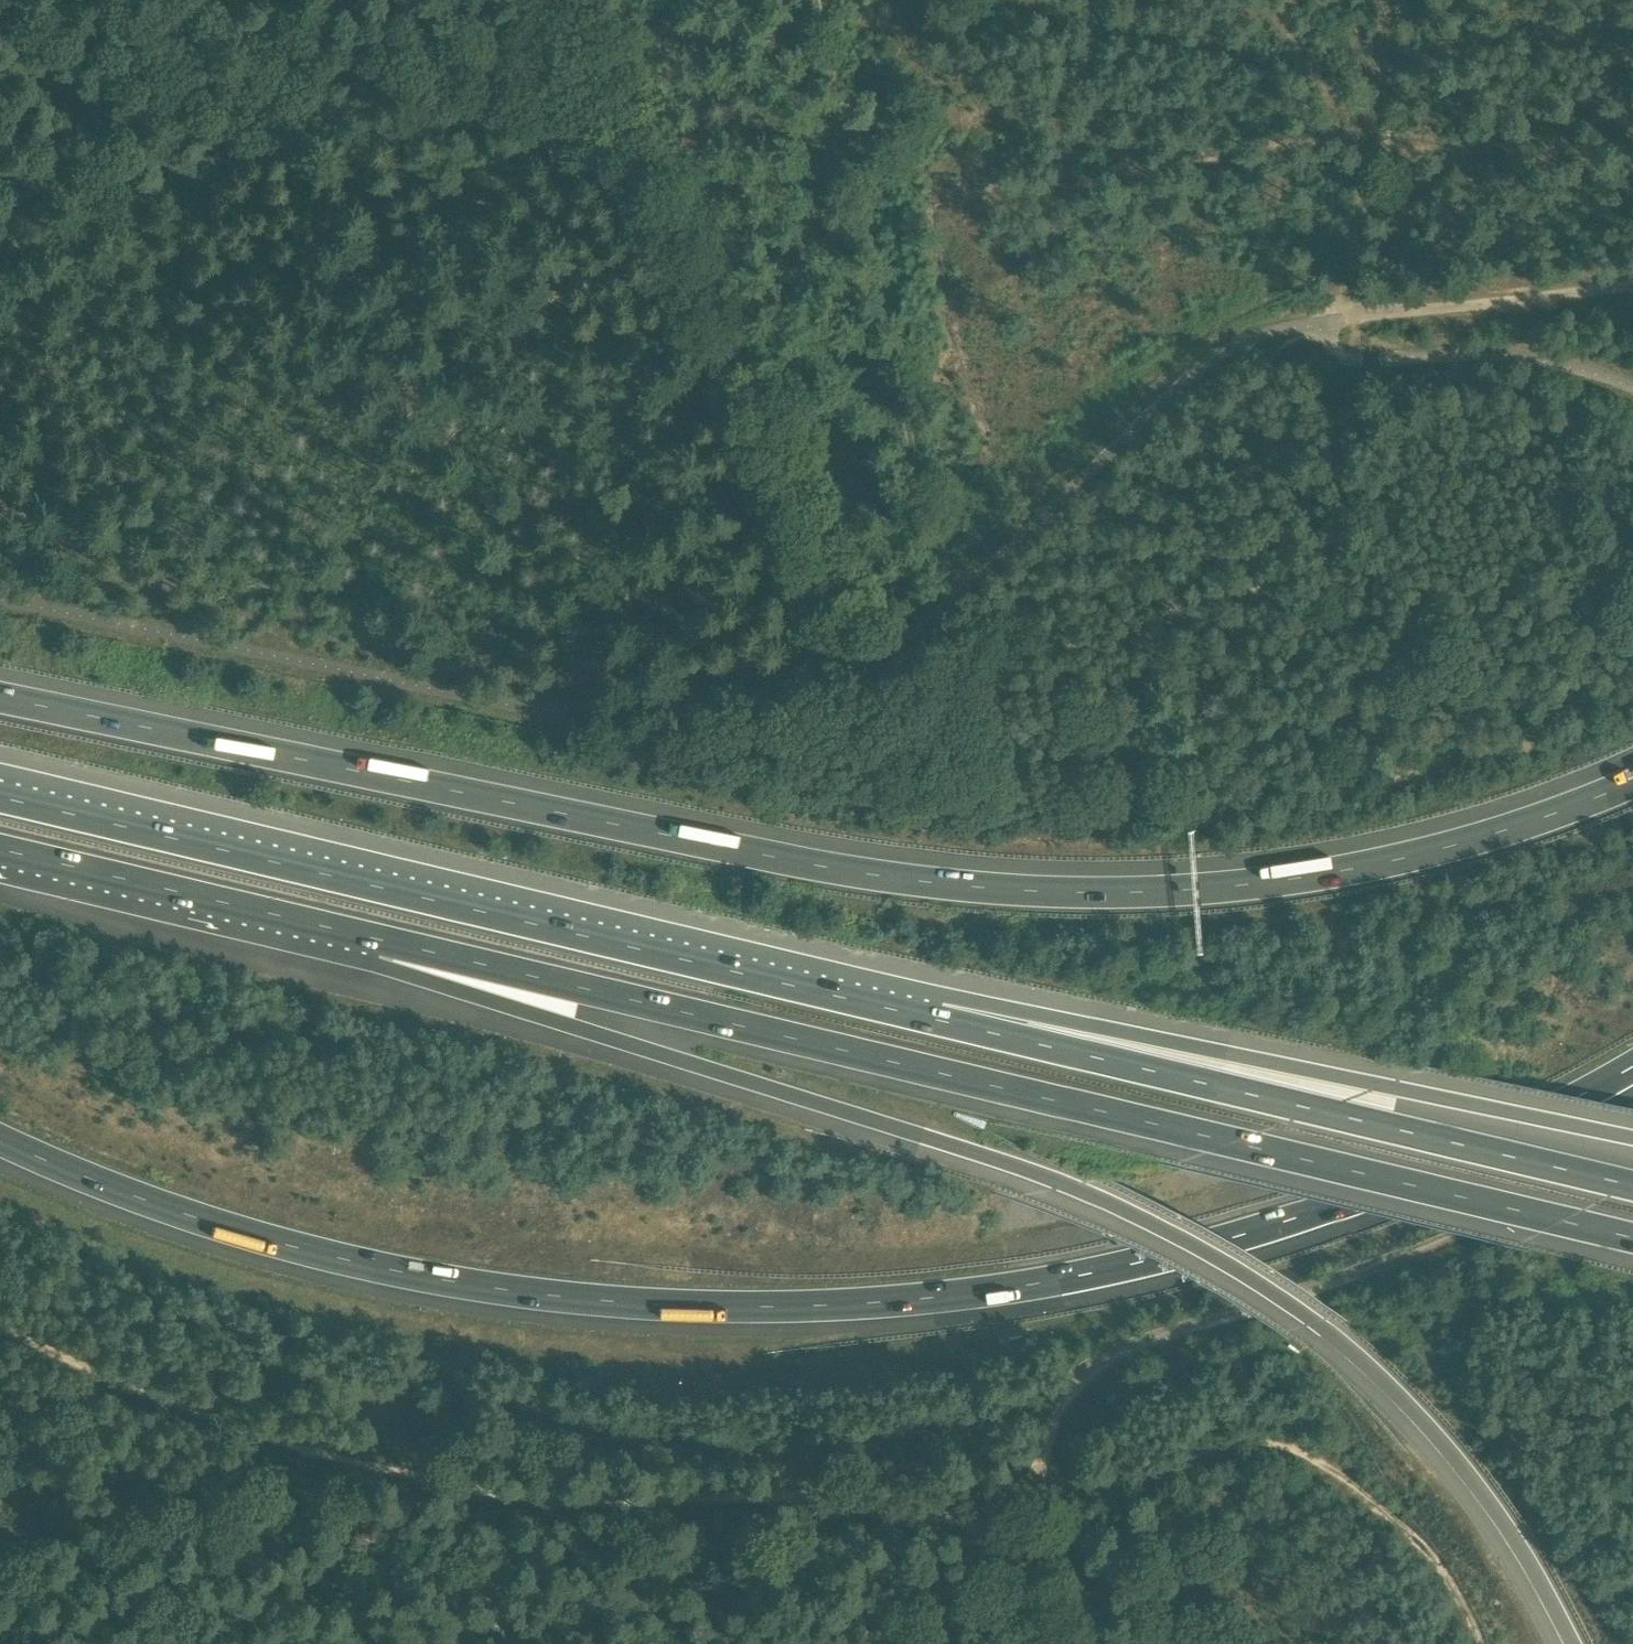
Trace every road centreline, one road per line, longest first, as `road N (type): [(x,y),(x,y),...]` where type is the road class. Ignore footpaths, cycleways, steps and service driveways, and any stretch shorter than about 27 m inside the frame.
road 1 (motorway): [(0,1138),(170,1208),(333,1257),(528,1293),(779,1306),(1065,1280),(1237,1236),(1419,1172),(1632,1066)]
road 2 (motorway): [(1632,781),(1533,820),(1344,869),(1181,890),(1035,891),(941,883),(714,844),(0,697)]
road 3 (motorway): [(377,938),(590,1033),(1071,1184),(1199,1243),(1317,1321),(1440,1447),(1505,1533),(1566,1643)]
road 4 (motorway): [(377,938),(1632,1240)]
road 5 (track): [(1045,1575),(921,1511),(749,1497),(539,1500),(318,1456),(158,1401),(0,1325)]
road 6 (motorway): [(938,1020),(0,797)]
road 7 (motorway): [(1632,1185),(938,1020)]
road 8 (motorway): [(1632,1135),(1186,1044),(938,1020)]
road 9 (track): [(959,598),(920,521),(892,325),(823,0)]
road 10 (motorway): [(0,849),(377,938)]
road 11 (track): [(318,1456),(0,1540)]
road 12 (track): [(1632,288),(1345,317)]
road 13 (track): [(1104,1643),(1070,1557),(1040,1513)]

